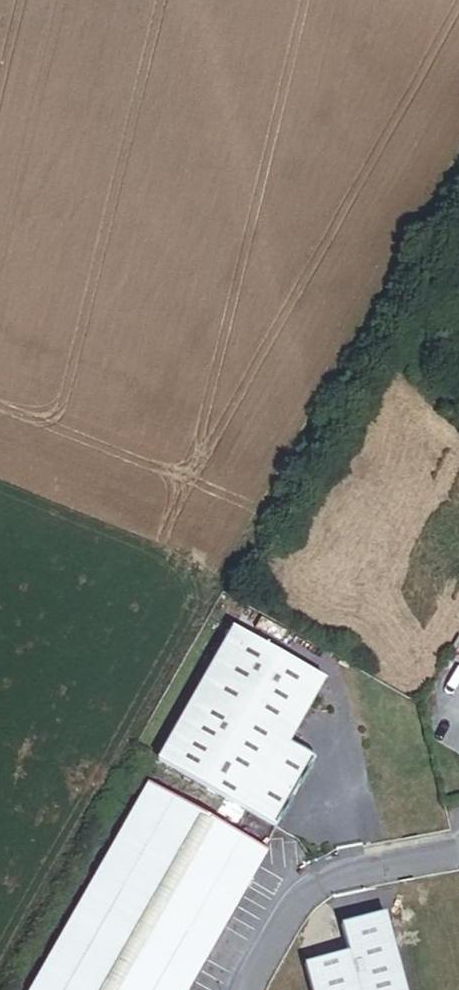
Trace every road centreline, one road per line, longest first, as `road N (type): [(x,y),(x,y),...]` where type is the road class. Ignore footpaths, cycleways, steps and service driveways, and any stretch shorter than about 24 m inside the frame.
road 1 (unclassified): [(251,989),(306,894),(369,867),(458,850)]

